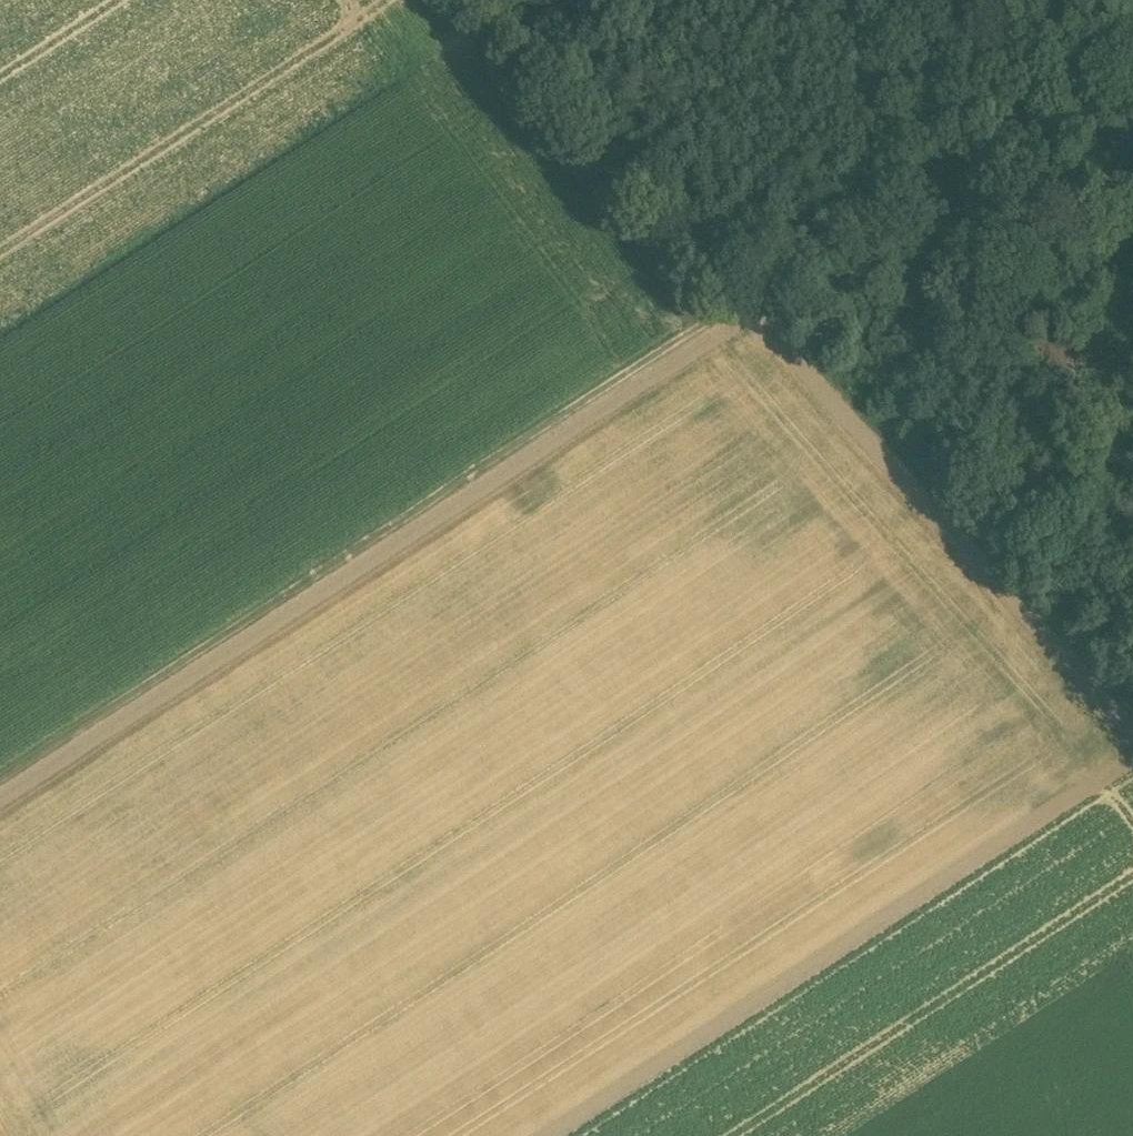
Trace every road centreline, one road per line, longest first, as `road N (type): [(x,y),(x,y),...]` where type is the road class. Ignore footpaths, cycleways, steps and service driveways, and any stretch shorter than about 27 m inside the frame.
road 1 (track): [(0,781),(705,322)]
road 2 (track): [(771,280),(1132,702)]
road 3 (track): [(771,280),(1132,48)]
road 4 (track): [(460,0),(705,322)]

